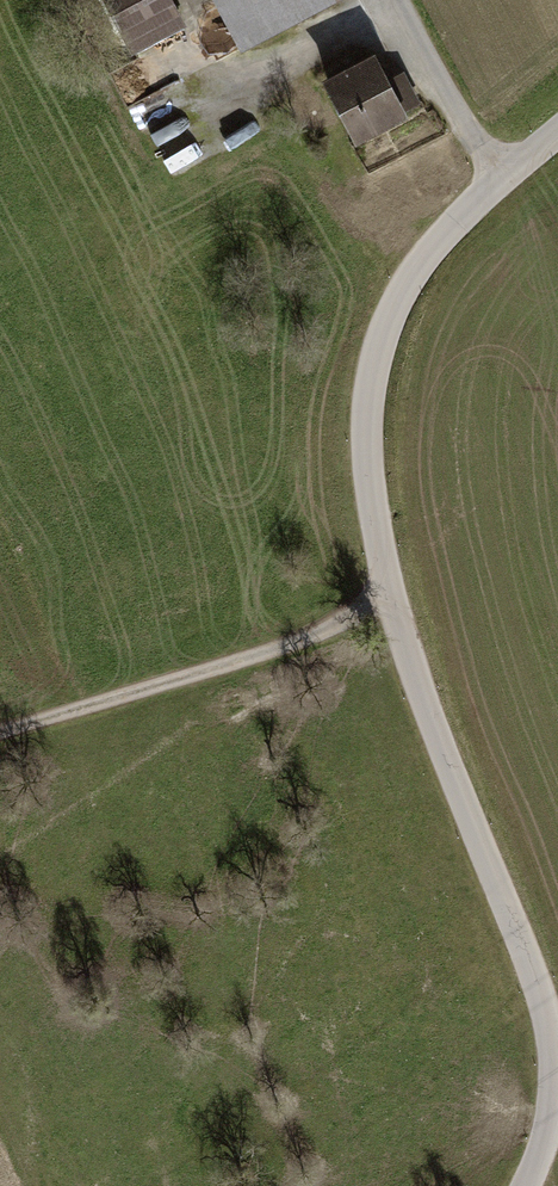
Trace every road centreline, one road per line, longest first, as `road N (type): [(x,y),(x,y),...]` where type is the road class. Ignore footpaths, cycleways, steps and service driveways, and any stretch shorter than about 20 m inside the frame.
road 1 (residential): [(557,1060),(545,986),(392,598),(370,463),(382,338),(423,265),(501,180),(557,134)]
road 2 (track): [(0,730),(292,640),(392,598)]
road 3 (track): [(388,0),(501,180)]

